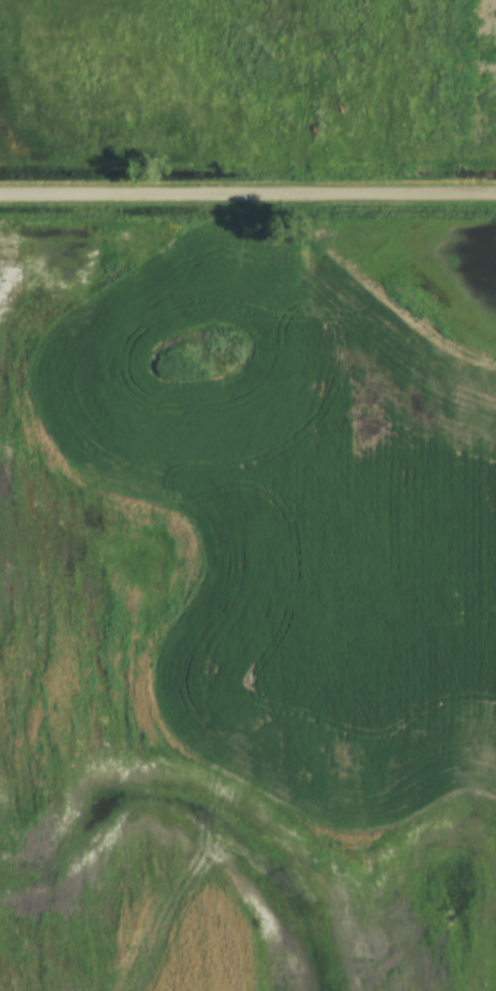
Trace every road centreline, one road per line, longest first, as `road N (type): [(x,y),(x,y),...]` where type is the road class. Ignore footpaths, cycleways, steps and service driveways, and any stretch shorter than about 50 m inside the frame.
road 1 (residential): [(495,193),(0,193)]

